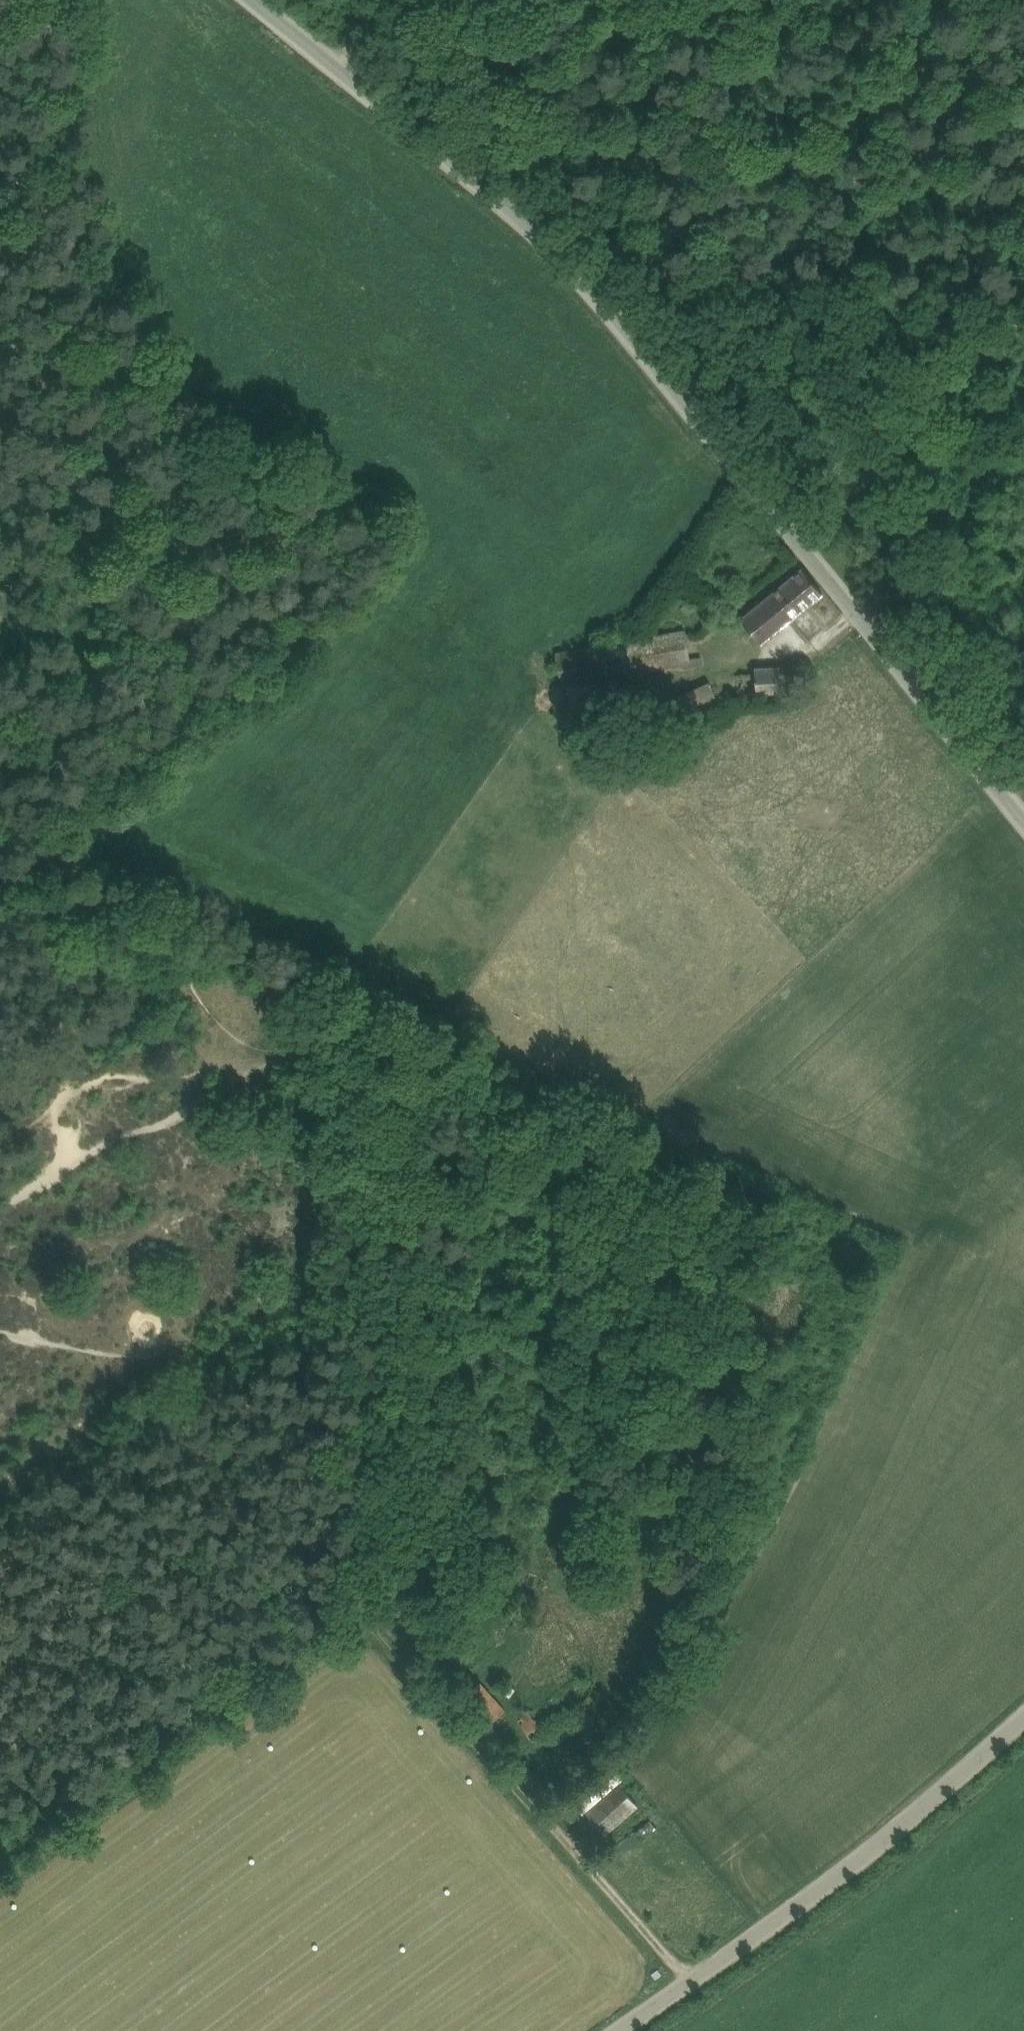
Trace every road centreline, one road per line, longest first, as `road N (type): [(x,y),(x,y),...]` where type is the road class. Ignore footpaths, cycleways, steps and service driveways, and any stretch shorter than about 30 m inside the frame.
road 1 (unclassified): [(1023,820),(571,273),(462,172),(249,0)]
road 2 (track): [(318,1056),(376,1100),(373,1525),(376,1603),(396,1663),(696,1987)]
road 3 (unclassified): [(632,2030),(959,1791),(1023,1732)]

